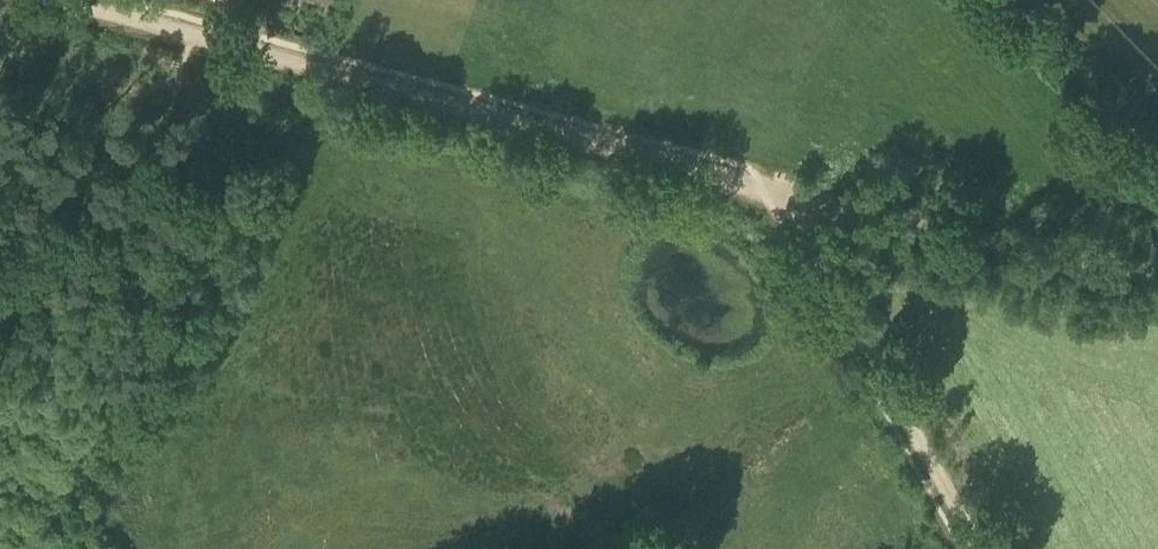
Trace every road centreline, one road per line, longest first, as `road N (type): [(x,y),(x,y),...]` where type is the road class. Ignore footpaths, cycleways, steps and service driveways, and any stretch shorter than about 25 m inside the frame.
road 1 (track): [(786,196),(193,31)]
road 2 (track): [(984,548),(786,196)]
road 3 (track): [(1157,274),(786,196)]

